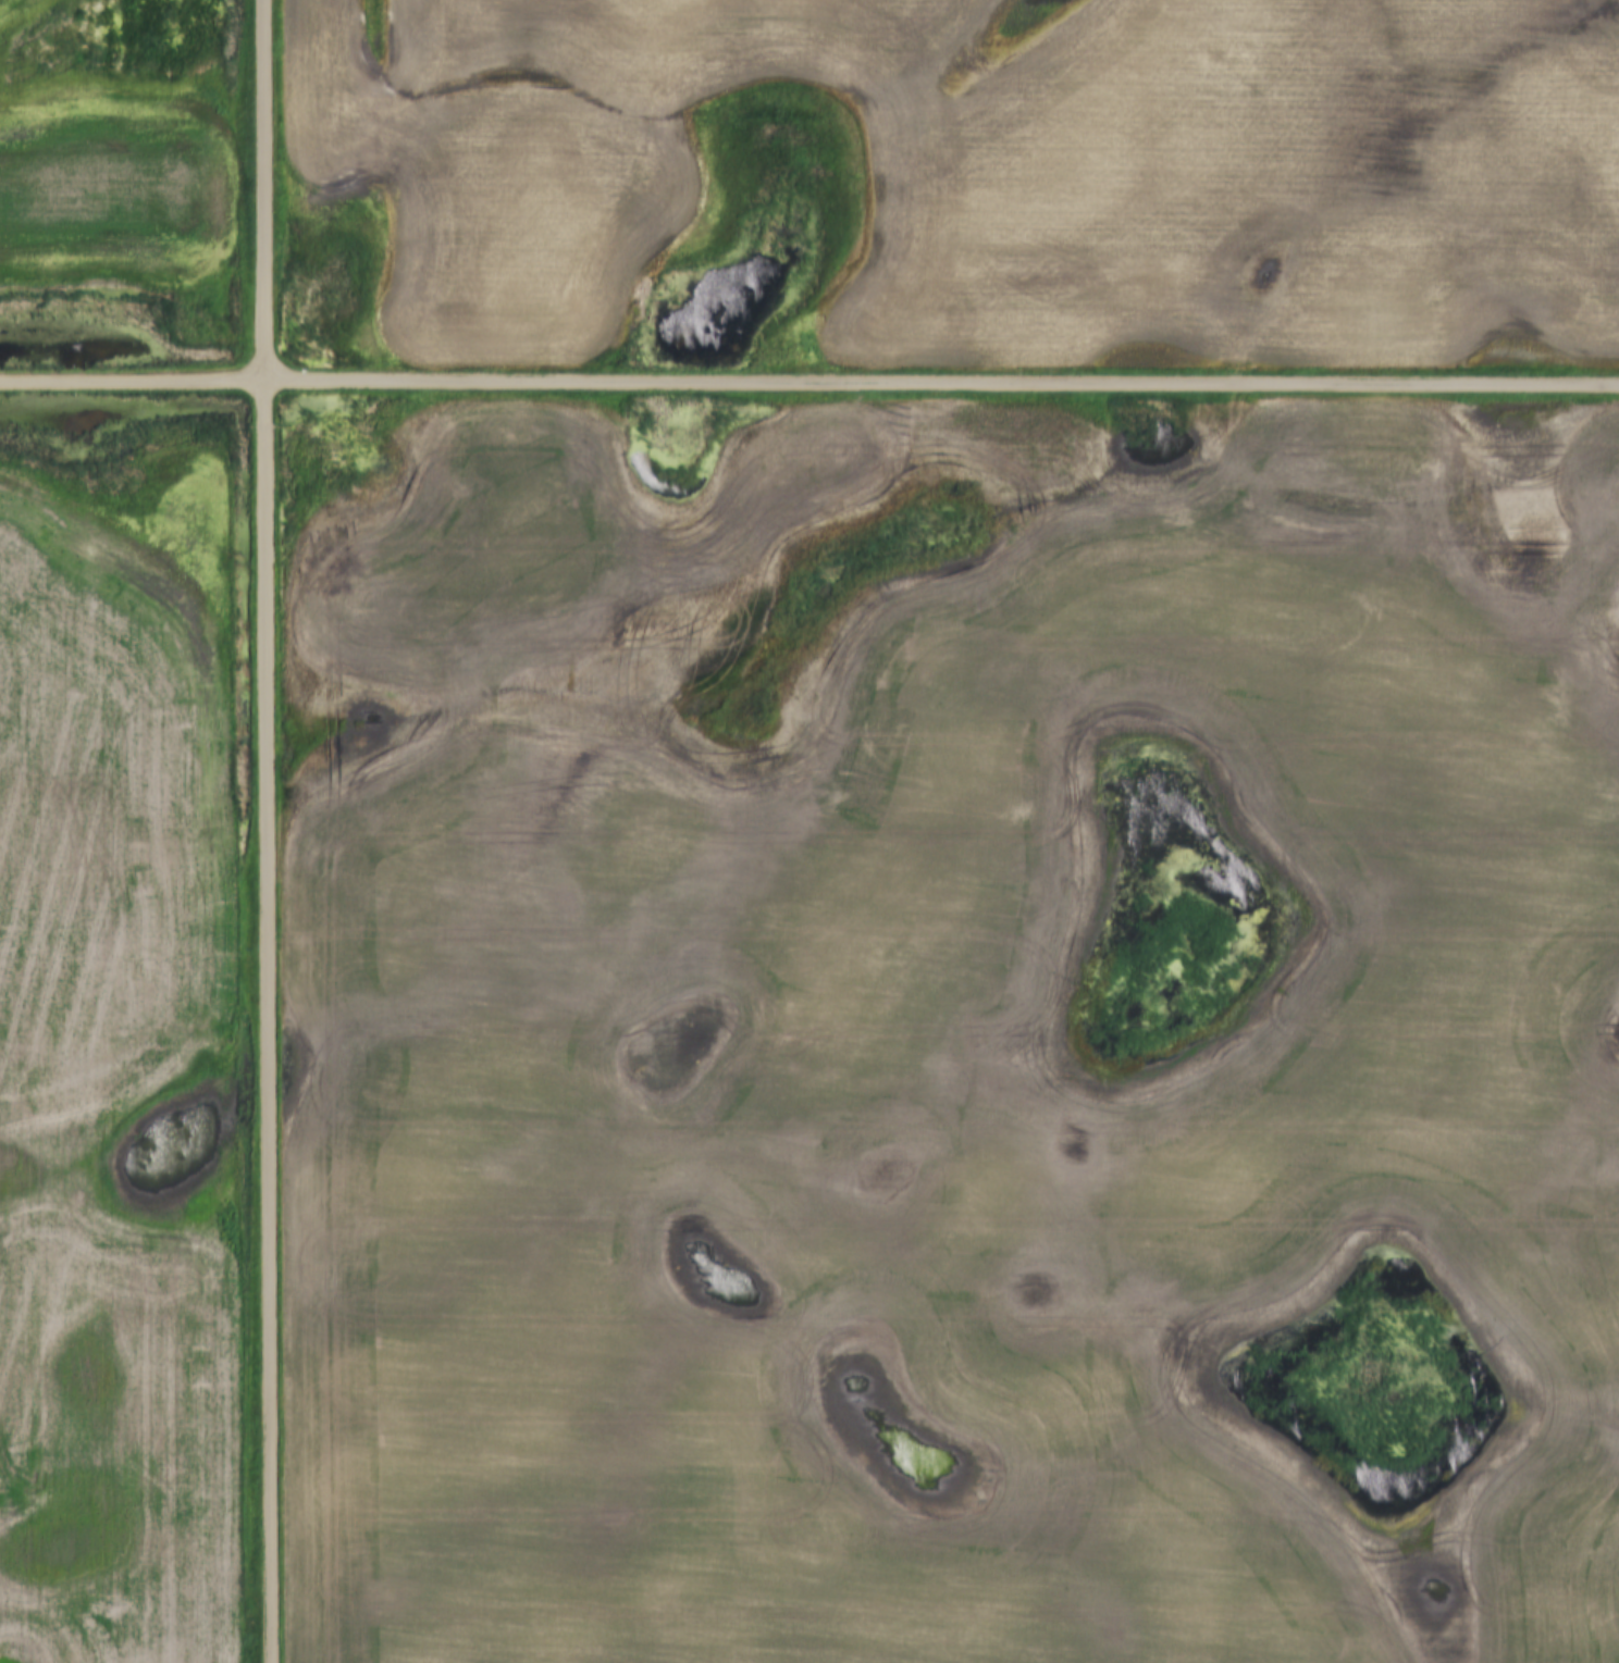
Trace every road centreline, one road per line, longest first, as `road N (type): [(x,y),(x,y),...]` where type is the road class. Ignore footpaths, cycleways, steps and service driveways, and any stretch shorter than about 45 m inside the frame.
road 1 (residential): [(270,1662),(262,0)]
road 2 (track): [(263,381),(1618,384)]
road 3 (residential): [(0,382),(263,381)]

